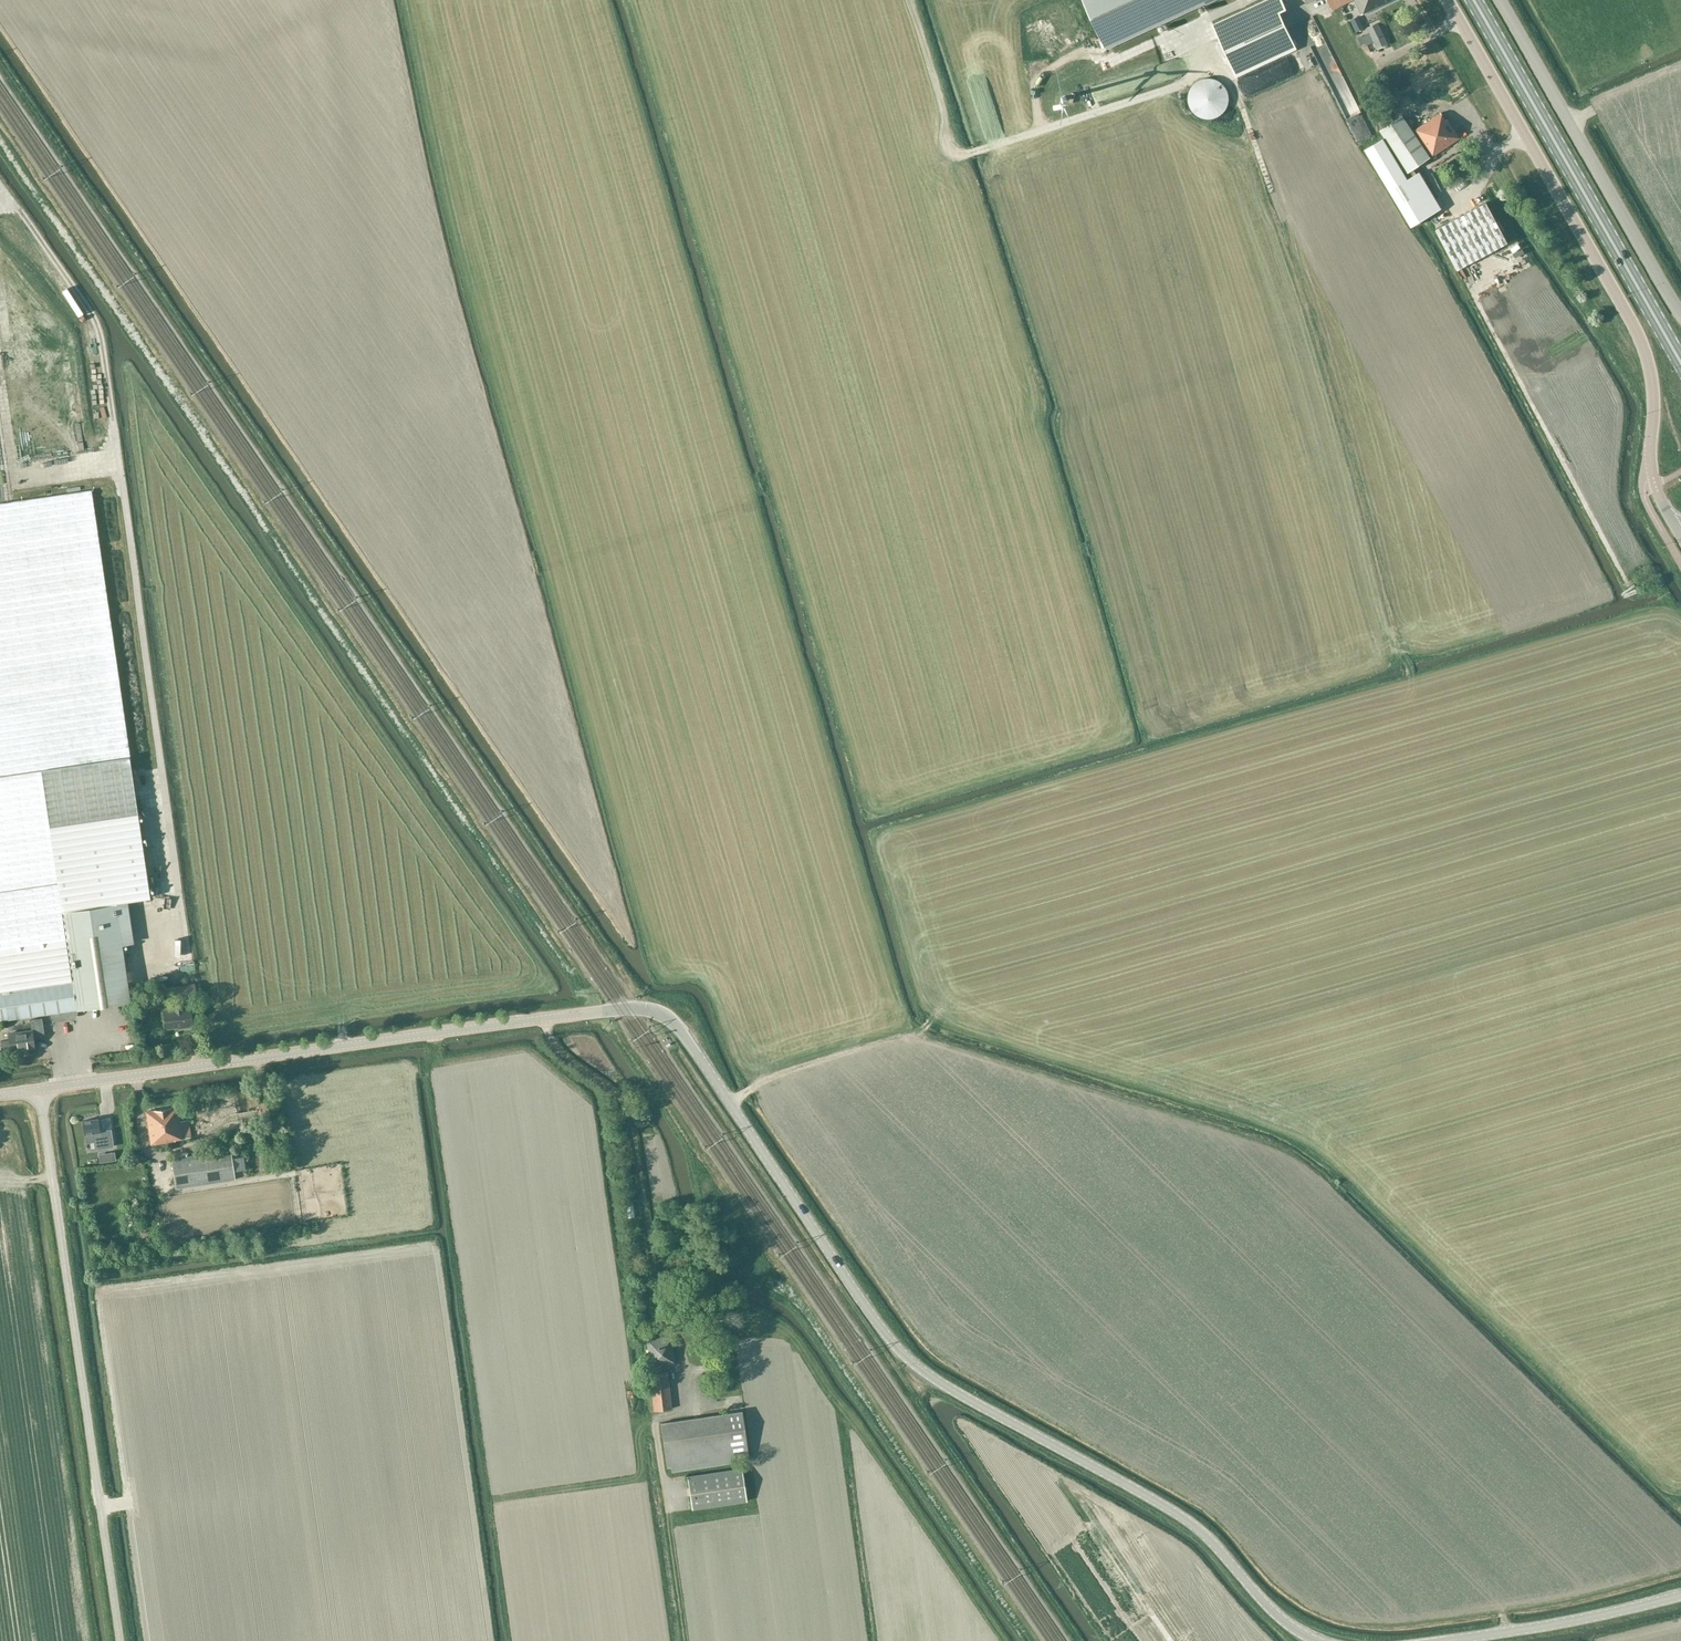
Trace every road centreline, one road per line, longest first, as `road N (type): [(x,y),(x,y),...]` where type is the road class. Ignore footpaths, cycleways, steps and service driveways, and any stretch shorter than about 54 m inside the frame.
road 1 (tertiary): [(40,1088),(652,1010),(674,1022),(899,1352),(948,1389),(1181,1517),(1256,1596),(1314,1640)]
road 2 (unclassified): [(1446,0),(1639,336),(1653,385),(1652,477),(1677,530)]
road 3 (unclassified): [(119,1640),(40,1088)]
road 4 (primary): [(1680,362),(1474,0)]
road 5 (unclassified): [(1499,0),(1680,315)]
road 6 (tertiary): [(1451,1640),(1680,1595)]

